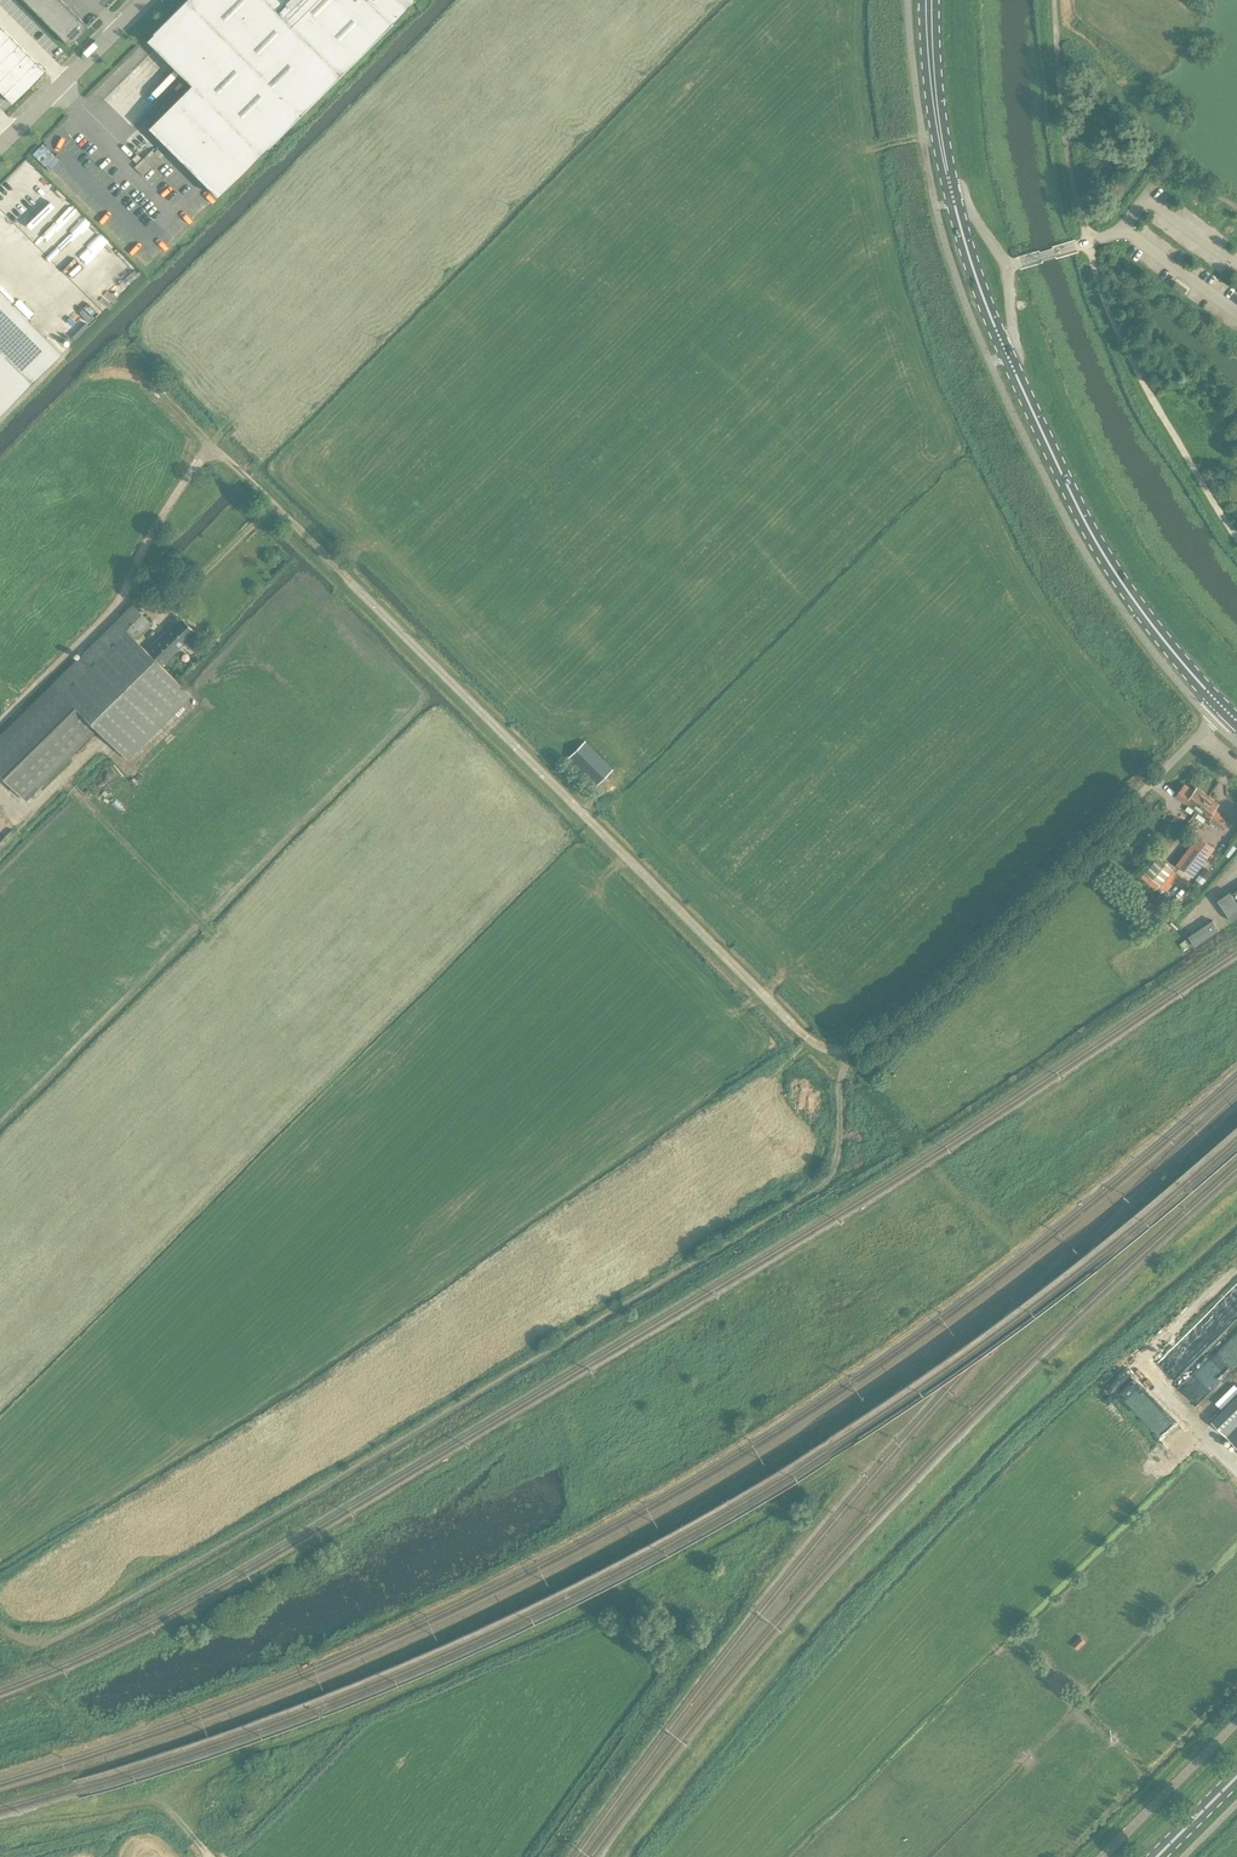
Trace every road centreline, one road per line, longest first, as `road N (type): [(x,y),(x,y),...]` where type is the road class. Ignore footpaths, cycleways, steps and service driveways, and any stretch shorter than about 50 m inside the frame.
road 1 (unclassified): [(1213,723),(938,996),(848,1050),(821,1047),(244,476)]
road 2 (track): [(0,1630),(55,1641),(820,1190),(838,1161),(848,1050)]
road 3 (track): [(168,1811),(165,1794),(179,1783),(590,1611),(837,1466)]
road 4 (primary): [(1236,721),(1110,563),(1009,354)]
road 5 (track): [(0,720),(113,607),(159,522),(214,445)]
road 6 (unclassified): [(150,0),(0,148)]
road 7 (primary): [(922,0),(928,92),(953,205)]
road 8 (primary): [(953,205),(935,0)]
road 9 (track): [(211,1856),(159,1806),(70,1816)]
road 10 (primary): [(1009,354),(953,205)]
road 11 (track): [(244,476),(143,376)]
road 12 (unclassified): [(1007,267),(1125,231)]

